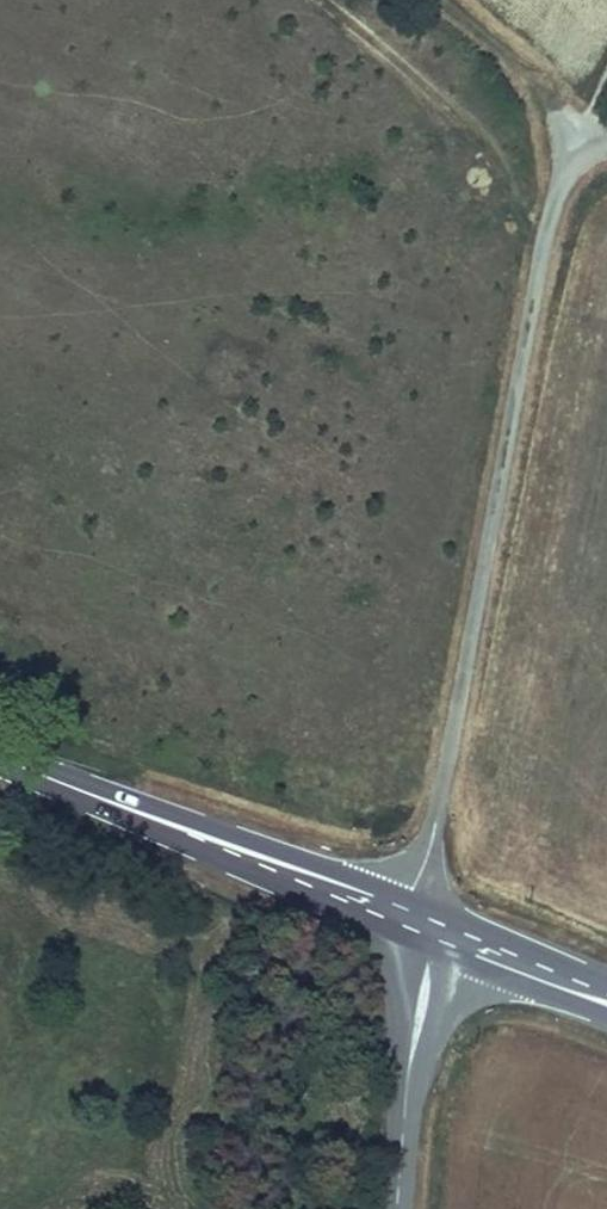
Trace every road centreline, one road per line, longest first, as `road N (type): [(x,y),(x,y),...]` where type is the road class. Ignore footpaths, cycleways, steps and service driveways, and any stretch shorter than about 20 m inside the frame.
road 1 (unclassified): [(400,918),(442,812),(552,206),(569,168),(587,151),(606,148)]
road 2 (primary): [(400,918),(0,760)]
road 3 (tertiary): [(440,933),(408,1077),(398,1208)]
road 4 (track): [(444,0),(535,88),(587,151)]
road 5 (primary): [(606,998),(440,933)]

